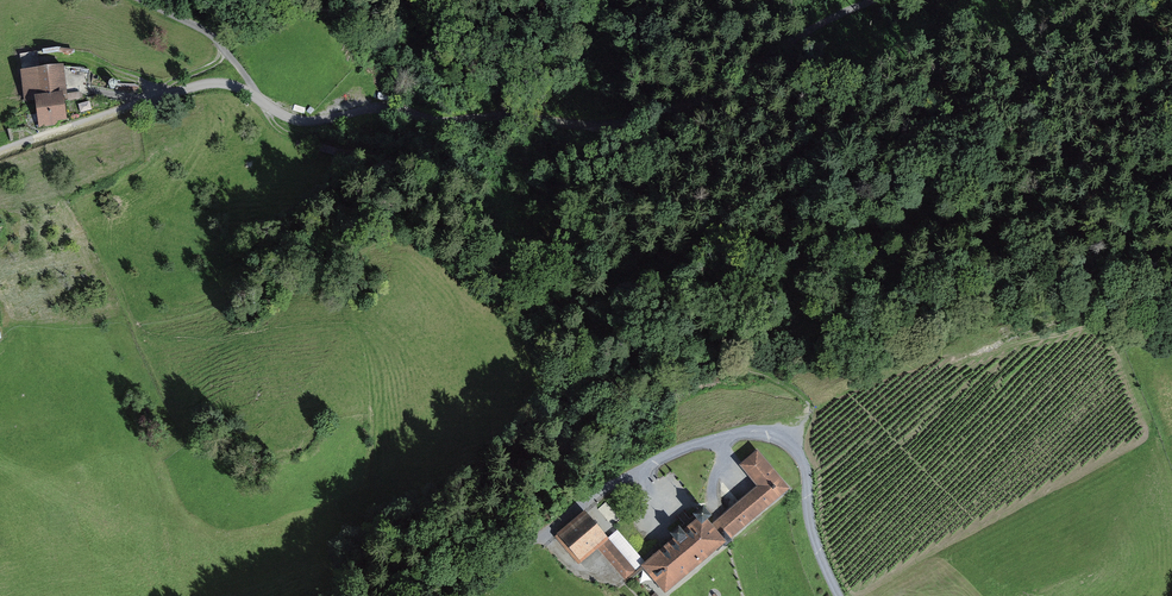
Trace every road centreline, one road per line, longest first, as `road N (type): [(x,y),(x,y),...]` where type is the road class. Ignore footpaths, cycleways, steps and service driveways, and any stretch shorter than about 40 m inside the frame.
road 1 (track): [(870,0),(825,19),(689,104),(597,128),(521,115),(443,121),(377,106),(303,121),(237,87),(211,84),(0,151)]
road 2 (track): [(784,441),(807,417),(806,400),(740,367),(699,361),(606,381),(561,380),(527,311),(442,192),(409,164),(288,134),(264,103)]
road 3 (track): [(527,311),(552,324),(588,295),(620,281),(661,282),(688,264),(853,234),(1010,223),(1136,195),(1171,175)]
road 4 (track): [(144,0),(214,37),(264,103)]

